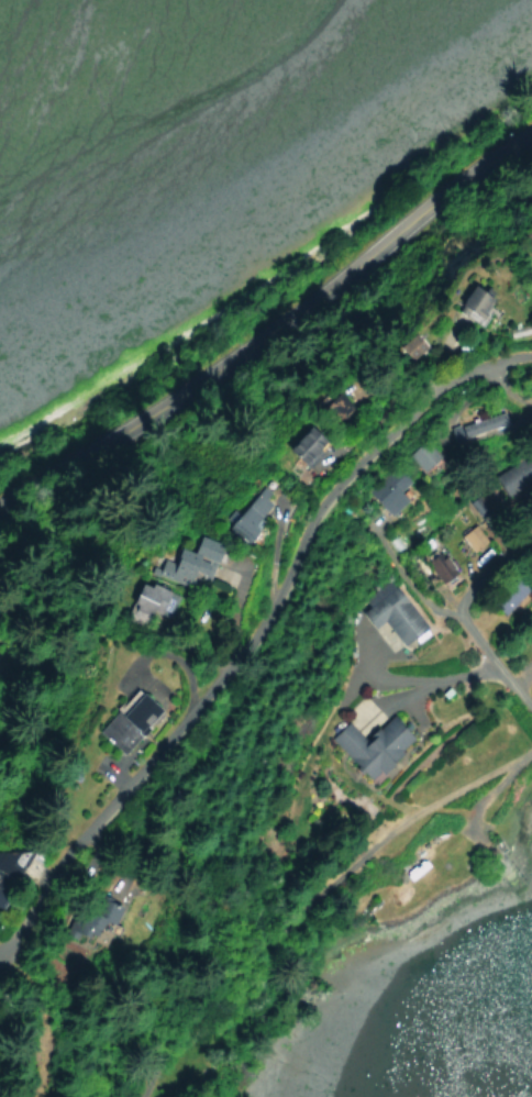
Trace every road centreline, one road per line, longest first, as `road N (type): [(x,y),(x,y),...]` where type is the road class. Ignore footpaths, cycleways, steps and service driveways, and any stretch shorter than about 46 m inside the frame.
road 1 (residential): [(0,950),(251,641),(311,528),(352,472),(426,396),(481,368),(531,356)]
road 2 (tertiary): [(531,126),(276,329),(0,509)]
road 3 (residential): [(531,748),(412,815),(264,941),(182,1028),(147,1096)]
road 4 (residential): [(531,530),(462,603),(531,707)]

